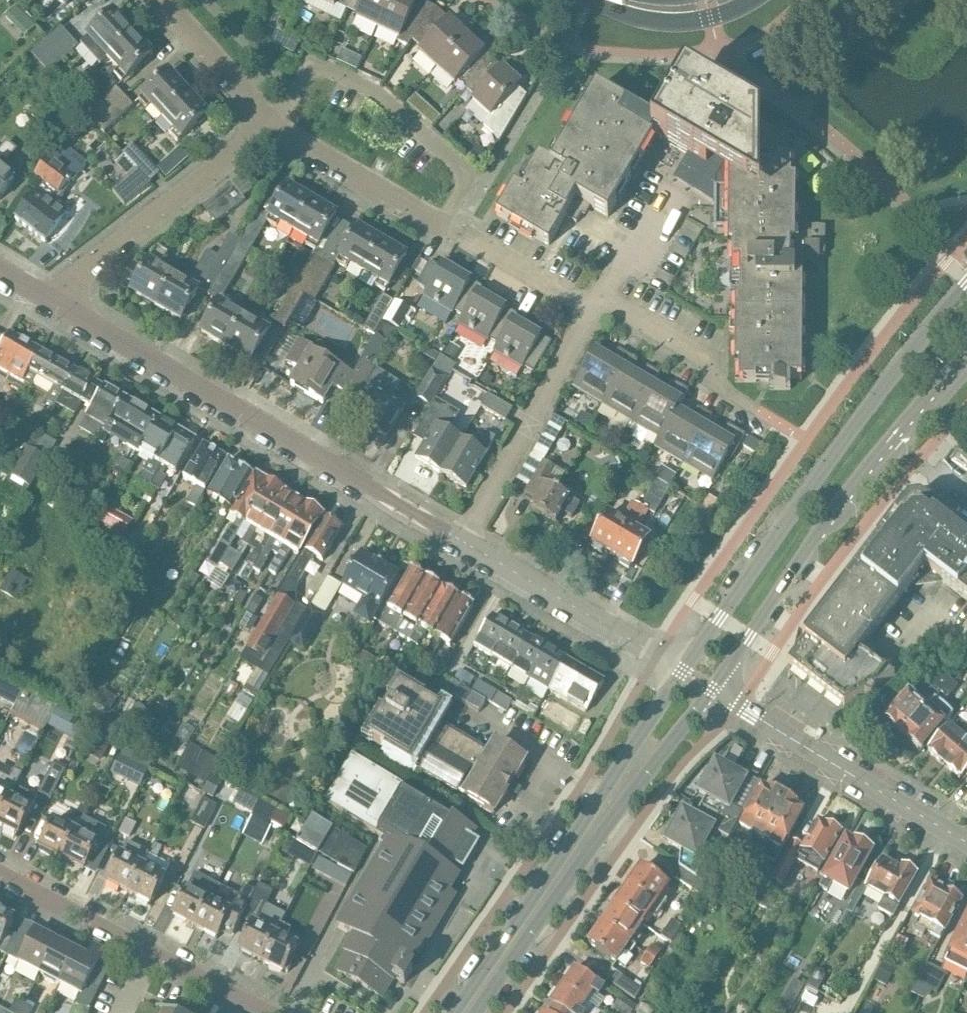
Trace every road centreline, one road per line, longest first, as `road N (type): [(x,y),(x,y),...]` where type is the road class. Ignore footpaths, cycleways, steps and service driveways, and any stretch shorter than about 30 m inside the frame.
road 1 (secondary): [(966,284),(681,670)]
road 2 (unclassified): [(463,542),(55,303)]
road 3 (secondary): [(711,688),(818,534),(966,361)]
road 4 (secondary): [(681,670),(453,1012)]
road 5 (secondary): [(477,1012),(711,688)]
road 6 (residential): [(268,123),(304,66),(379,93),(464,183),(442,225)]
road 7 (tertiary): [(966,842),(711,688)]
road 8 (residential): [(259,1012),(0,877)]
road 9 (residential): [(55,303),(82,270),(268,123)]
road 10 (residential): [(463,542),(593,308)]
road 11 (unclassified): [(681,670),(463,542)]
road 12 (residential): [(752,407),(714,384),(713,360),(621,307),(593,308)]
road 13 (residential): [(442,225),(268,123)]
road 14 (secondary): [(589,0),(675,21),(751,0)]
road 15 (residential): [(268,123),(164,0)]
road 16 (residential): [(593,308),(465,238)]

